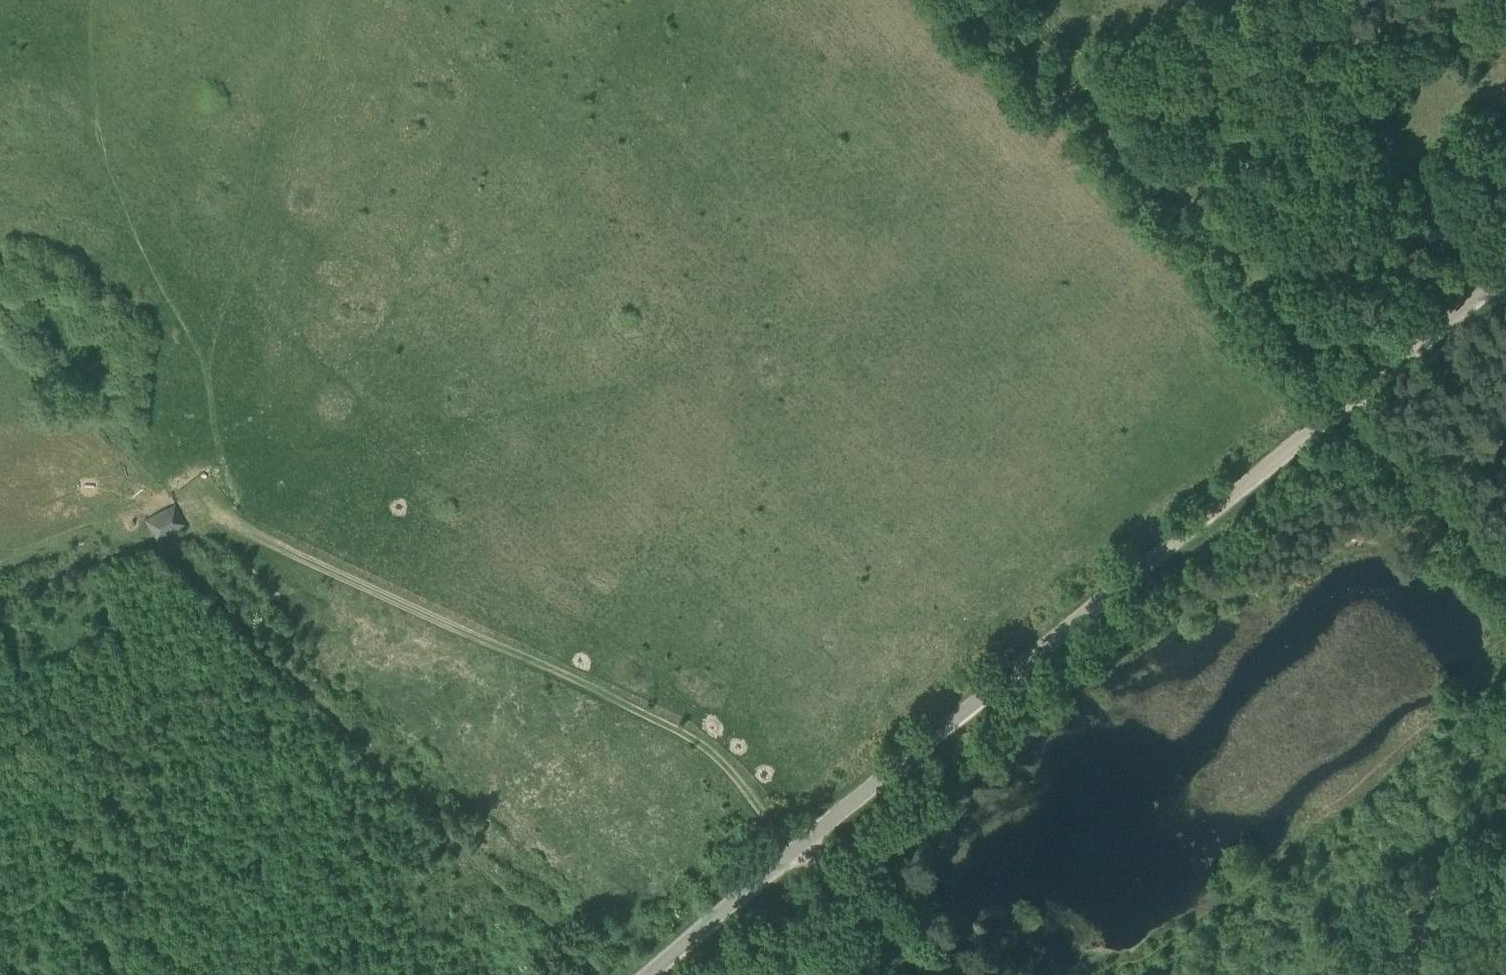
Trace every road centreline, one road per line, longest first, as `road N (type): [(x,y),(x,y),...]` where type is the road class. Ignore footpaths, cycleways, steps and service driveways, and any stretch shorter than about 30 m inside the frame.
road 1 (unclassified): [(803,844),(1505,264)]
road 2 (track): [(224,522),(680,732),(740,778),(776,828),(803,844)]
road 3 (unclassified): [(641,974),(803,844)]
road 4 (unclassified): [(941,974),(803,844)]

